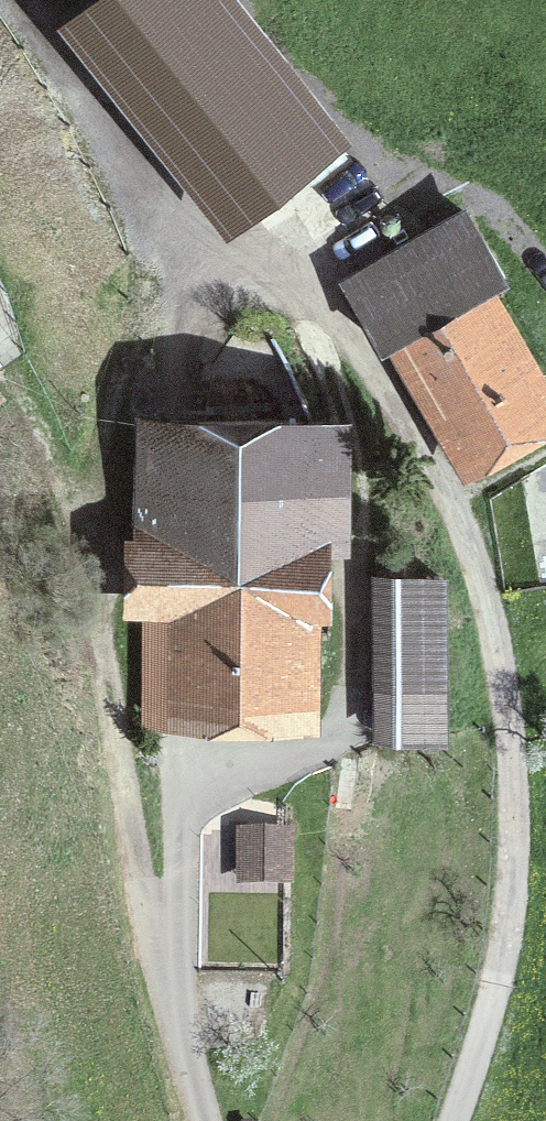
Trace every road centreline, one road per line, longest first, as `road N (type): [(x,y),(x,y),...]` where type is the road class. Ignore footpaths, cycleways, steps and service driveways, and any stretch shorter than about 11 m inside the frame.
road 1 (track): [(13,0),(112,157),(161,213),(192,246),(294,291),(336,327),(457,502),(499,644),(514,819),(499,976),(449,1120)]
road 2 (track): [(192,246),(110,436),(91,520),(132,833),(203,1120)]

